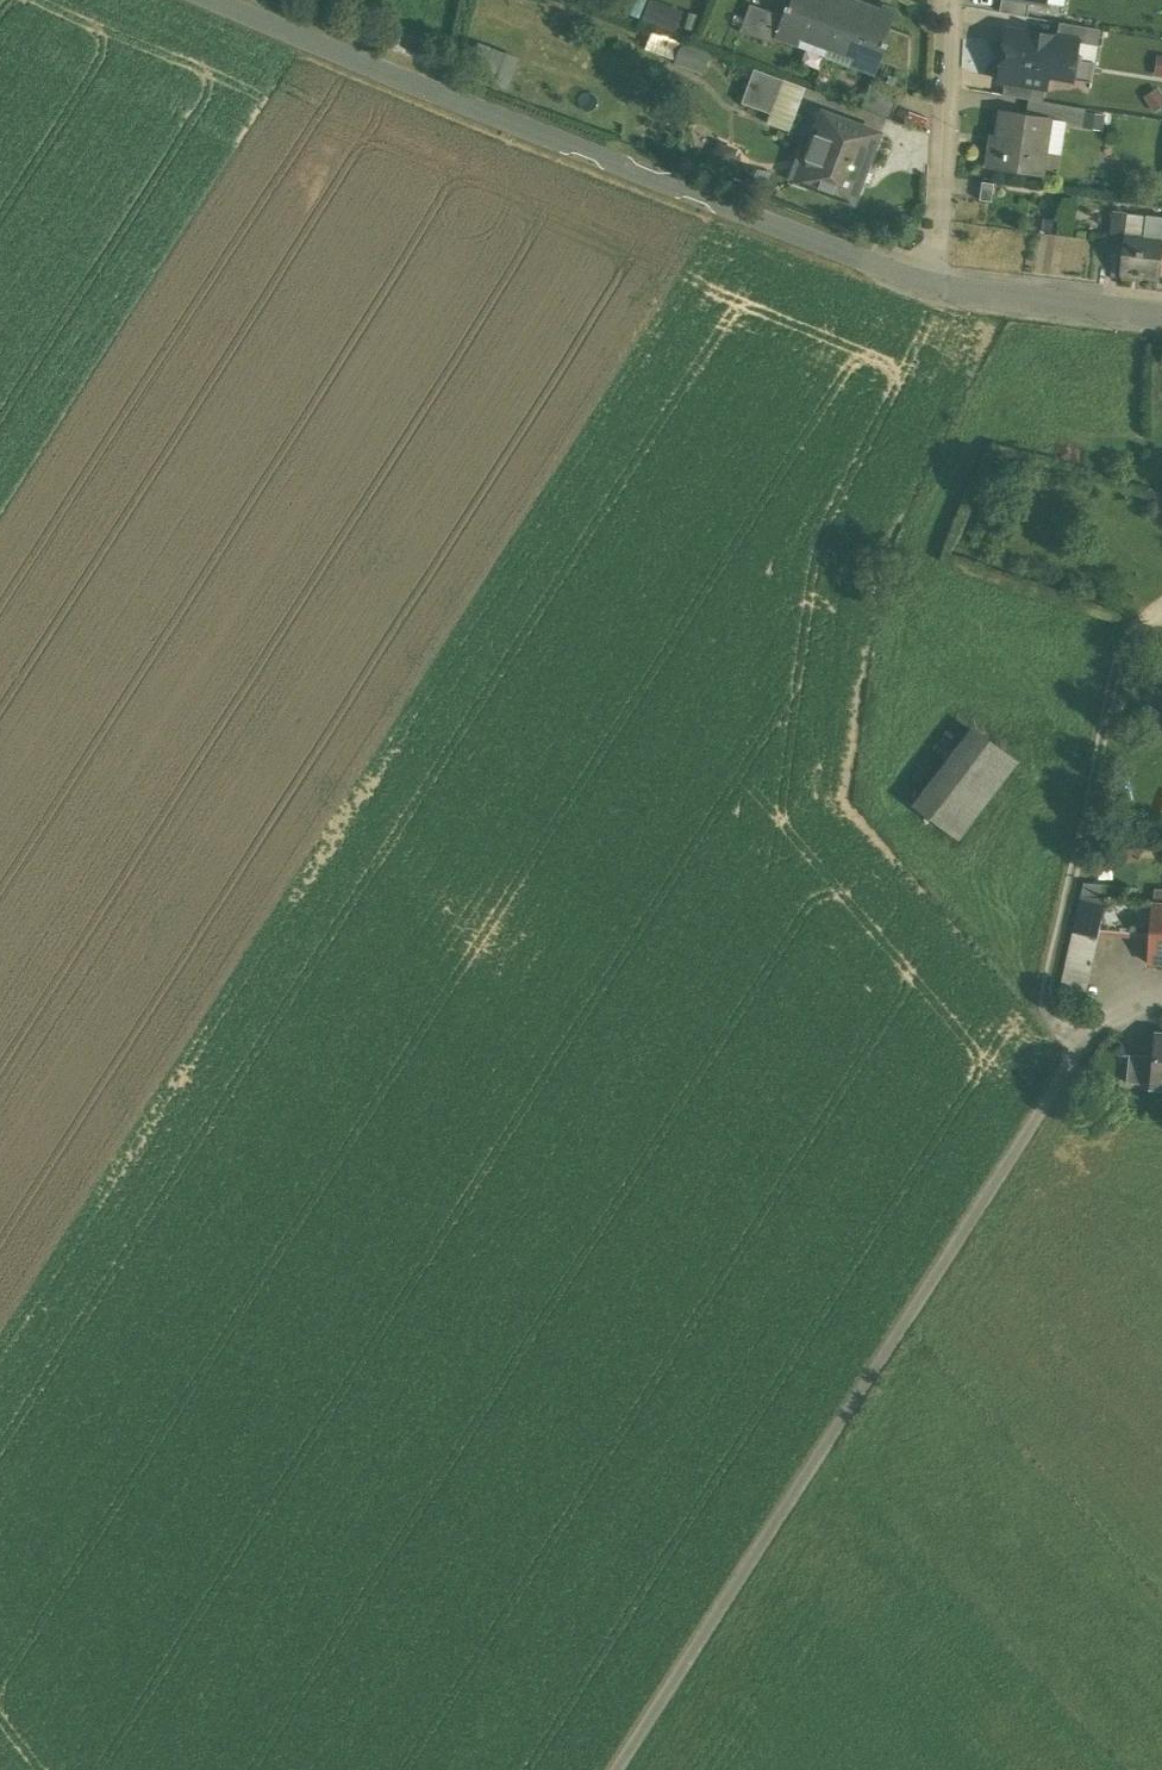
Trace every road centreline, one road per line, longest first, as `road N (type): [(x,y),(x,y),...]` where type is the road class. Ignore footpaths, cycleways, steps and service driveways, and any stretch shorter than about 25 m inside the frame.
road 1 (track): [(1075,1054),(615,1769)]
road 2 (unclassified): [(929,287),(212,0)]
road 3 (track): [(1075,1054),(1056,1035),(1045,987),(1127,629),(1161,599)]
road 4 (residential): [(929,287),(939,237),(946,0)]
road 5 (unclassified): [(1161,313),(929,287)]

